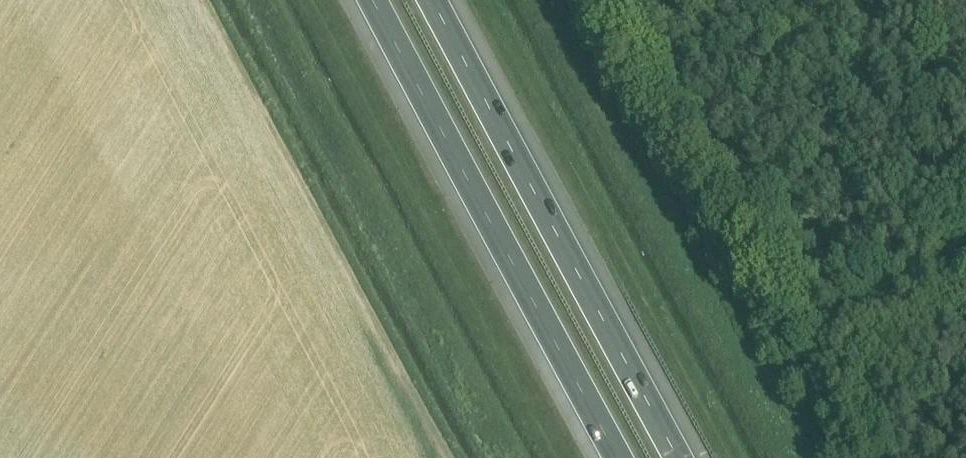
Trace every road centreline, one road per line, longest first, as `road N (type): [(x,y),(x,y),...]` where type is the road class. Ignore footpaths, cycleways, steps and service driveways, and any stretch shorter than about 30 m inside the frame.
road 1 (motorway): [(691,457),(446,0)]
road 2 (track): [(455,457),(212,0)]
road 3 (motorway): [(388,0),(629,457)]
road 4 (track): [(965,253),(844,331),(812,394),(845,457)]

